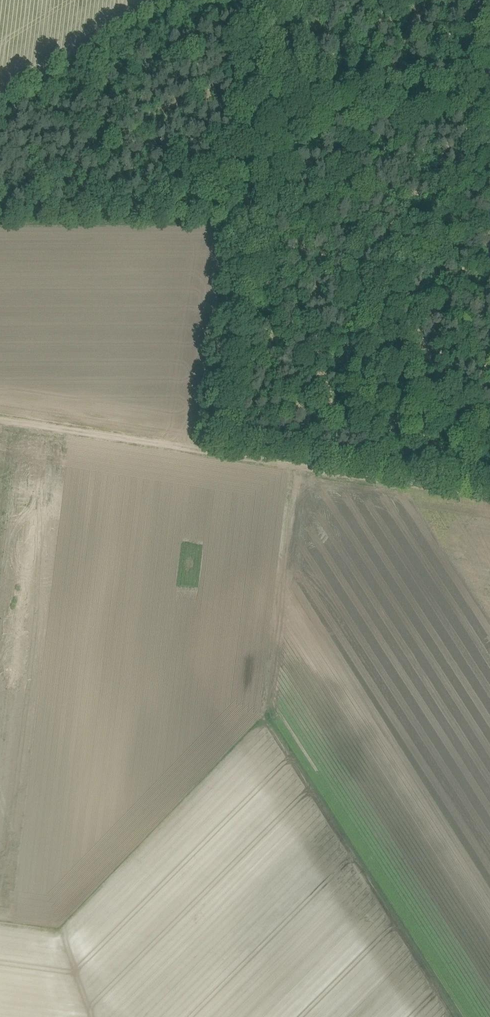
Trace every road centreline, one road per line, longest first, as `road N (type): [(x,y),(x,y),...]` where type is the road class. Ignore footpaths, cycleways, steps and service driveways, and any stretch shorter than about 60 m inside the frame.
road 1 (track): [(273,79),(213,452)]
road 2 (track): [(489,498),(213,452)]
road 3 (track): [(489,105),(273,79)]
road 4 (track): [(213,452),(0,416)]

